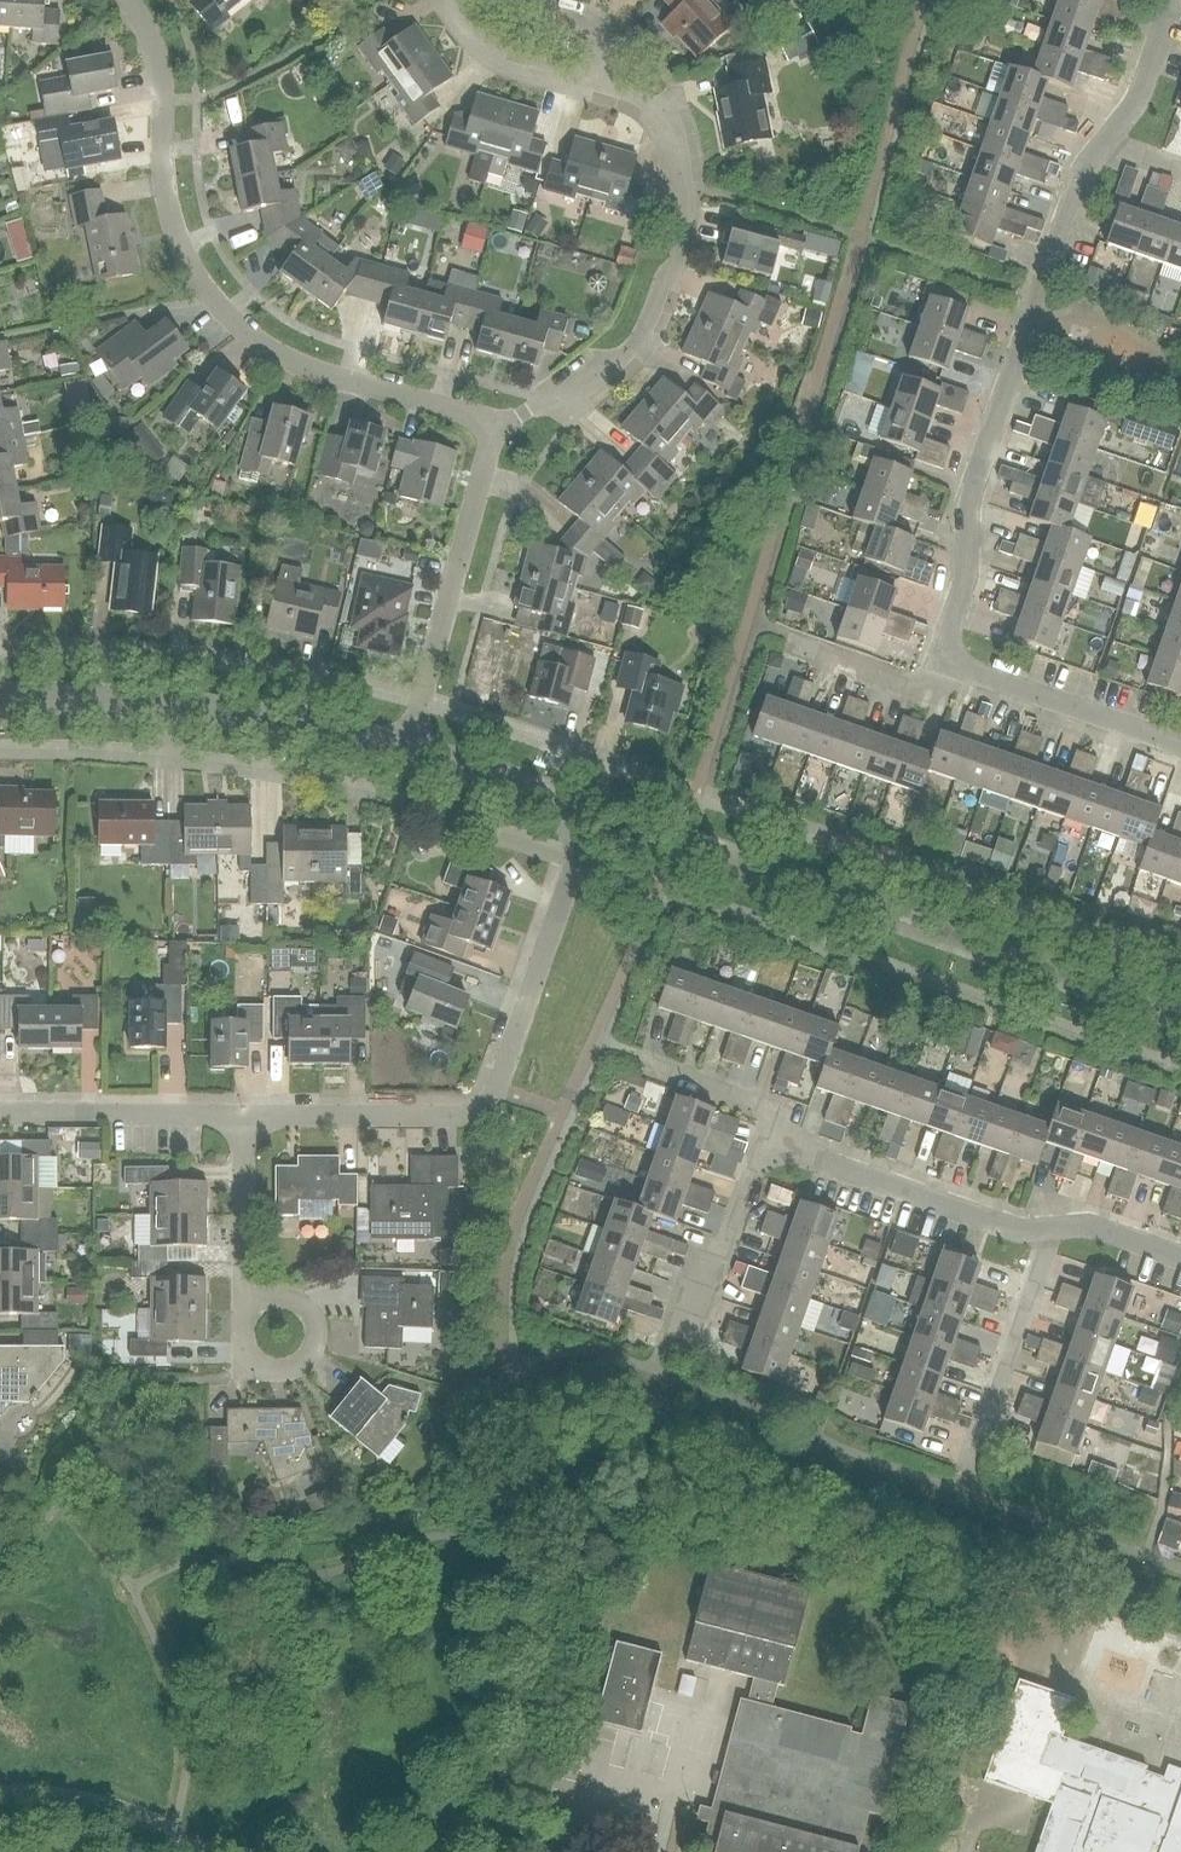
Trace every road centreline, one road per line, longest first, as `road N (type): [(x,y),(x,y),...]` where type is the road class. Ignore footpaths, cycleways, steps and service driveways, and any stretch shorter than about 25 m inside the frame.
road 1 (unclassified): [(1180,748),(937,663),(964,580),(966,497),(1032,298),(1076,183),(1137,94),(1171,0)]
road 2 (residential): [(121,0),(149,43),(161,183),(177,248),(223,315),(284,362),(500,422)]
road 3 (residential): [(574,857),(489,1092),(475,1109),(442,1116),(240,1116)]
road 4 (residential): [(500,422),(597,373),(633,344),(649,304),(673,187),(657,131),(619,79)]
road 5 (unclassified): [(773,1148),(1014,1233),(1090,1229),(1180,1258)]
road 6 (residential): [(0,703),(163,707),(402,748)]
road 7 (unclassified): [(402,748),(500,422)]
road 8 (residential): [(240,1116),(0,1116)]
road 9 (unclassified): [(619,79),(570,85),(463,46),(449,0)]
road 10 (unclassified): [(247,1304),(277,1298),(306,1305),(319,1330),(309,1360),(284,1371),(247,1370),(247,1350)]
road 11 (residential): [(402,748),(586,808)]
road 12 (unclassified): [(247,1304),(240,1116)]
road 13 (residential): [(619,79),(600,42),(526,0)]

